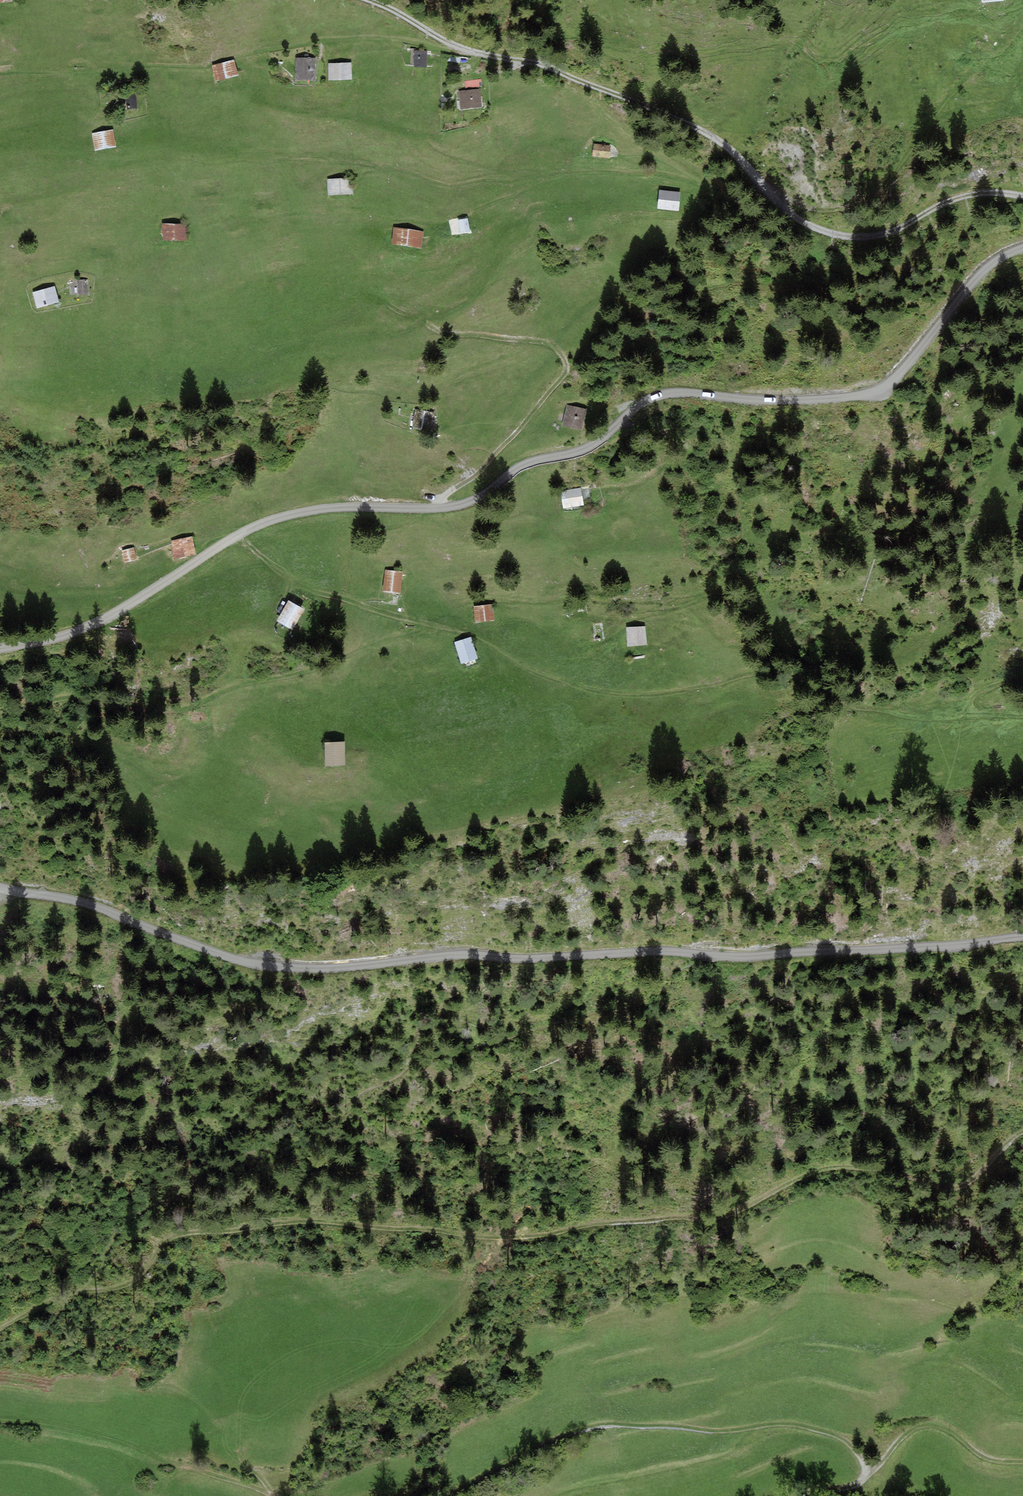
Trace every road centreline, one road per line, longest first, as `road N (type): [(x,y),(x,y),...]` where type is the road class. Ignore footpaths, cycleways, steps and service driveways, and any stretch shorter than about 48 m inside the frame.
road 1 (track): [(0,1329),(48,1300),(137,1278),(174,1235),(309,1221),(494,1239),(600,1222),(724,1218),(835,1168),(895,1171),(954,1190),(1022,1131)]
road 2 (track): [(1022,936),(760,955),(668,949),(271,967),(94,905),(0,888)]
road 3 (primary): [(1022,1391),(0,1290)]
road 4 (track): [(1022,196),(991,191),(875,236),(843,236),(784,208),(733,148),(641,96),(538,63),(469,51),(361,0)]
road 5 (track): [(440,508),(487,493),(535,460),(603,440),(649,400),(681,393),(785,401),(871,396),(897,382),(995,262),(1022,252)]
road 6 (track): [(756,674),(655,696),(550,683),(465,631),(381,613),(280,578),(253,557),(242,533)]
road 7 (track): [(0,649),(51,641),(117,613),(255,525),(317,508),(440,508)]
road 8 (track): [(0,75),(200,62),(337,42),(469,51)]
road 9 (track): [(867,1475),(843,1438),(791,1424),(729,1430),(607,1424),(568,1433),(446,1495)]
road 10 (track): [(0,717),(84,698),(165,713),(193,708),(238,685),(302,674),(434,626)]
road 11 (track): [(440,508),(522,426),(566,375),(566,363),(547,343),(446,332),(385,304)]
road 12 (track): [(1022,28),(1013,47),(955,92),(887,184),(860,205),(822,210),(774,197)]
road 13 (track): [(270,1495),(167,1458),(0,1420)]
road 14 (track): [(867,1475),(907,1429),(928,1425),(985,1458),(1022,1461)]

